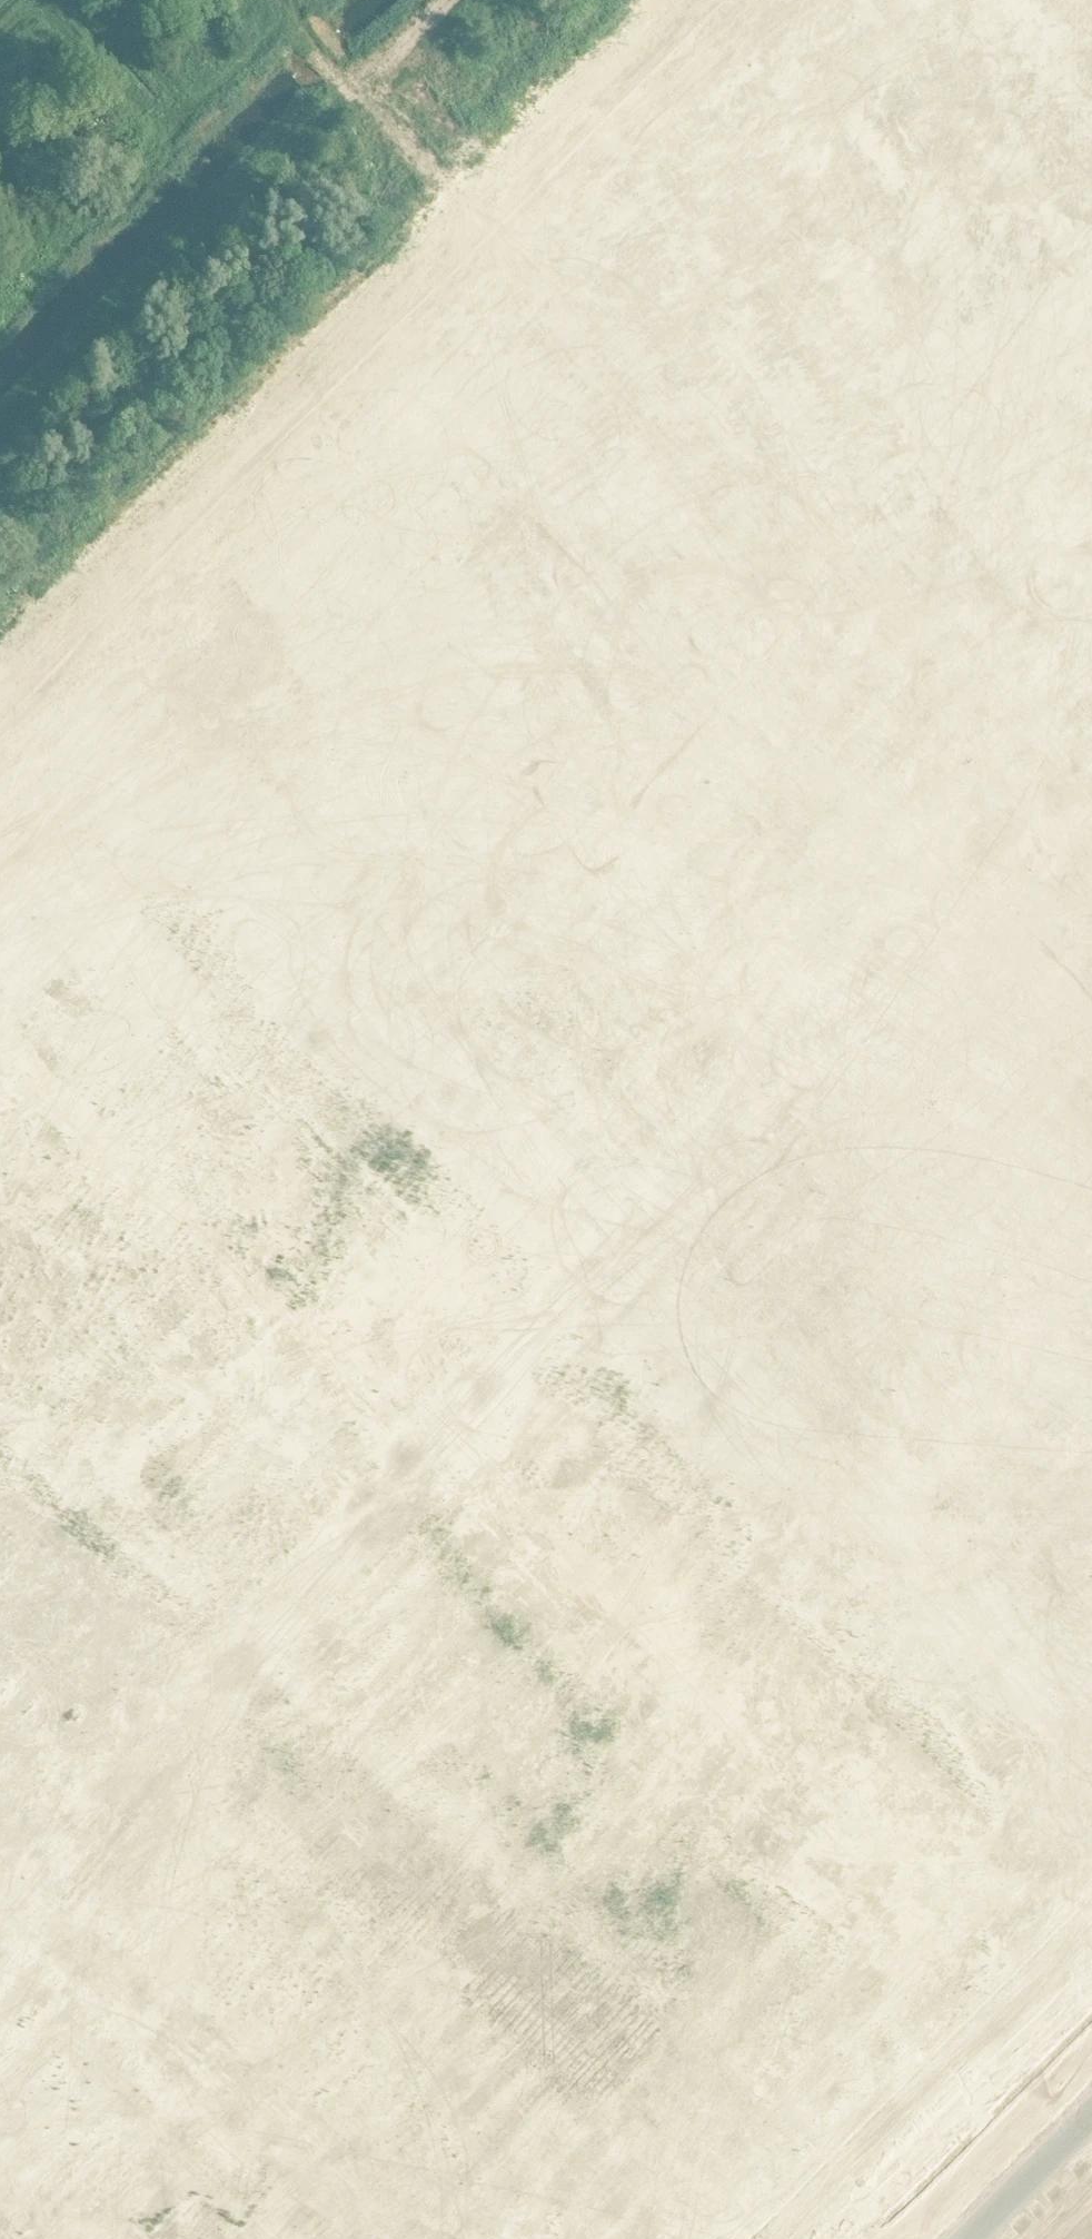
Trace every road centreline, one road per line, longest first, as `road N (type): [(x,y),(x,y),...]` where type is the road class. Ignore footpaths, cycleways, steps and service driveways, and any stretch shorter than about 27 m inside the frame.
road 1 (unclassified): [(1091,2068),(920,2238)]

